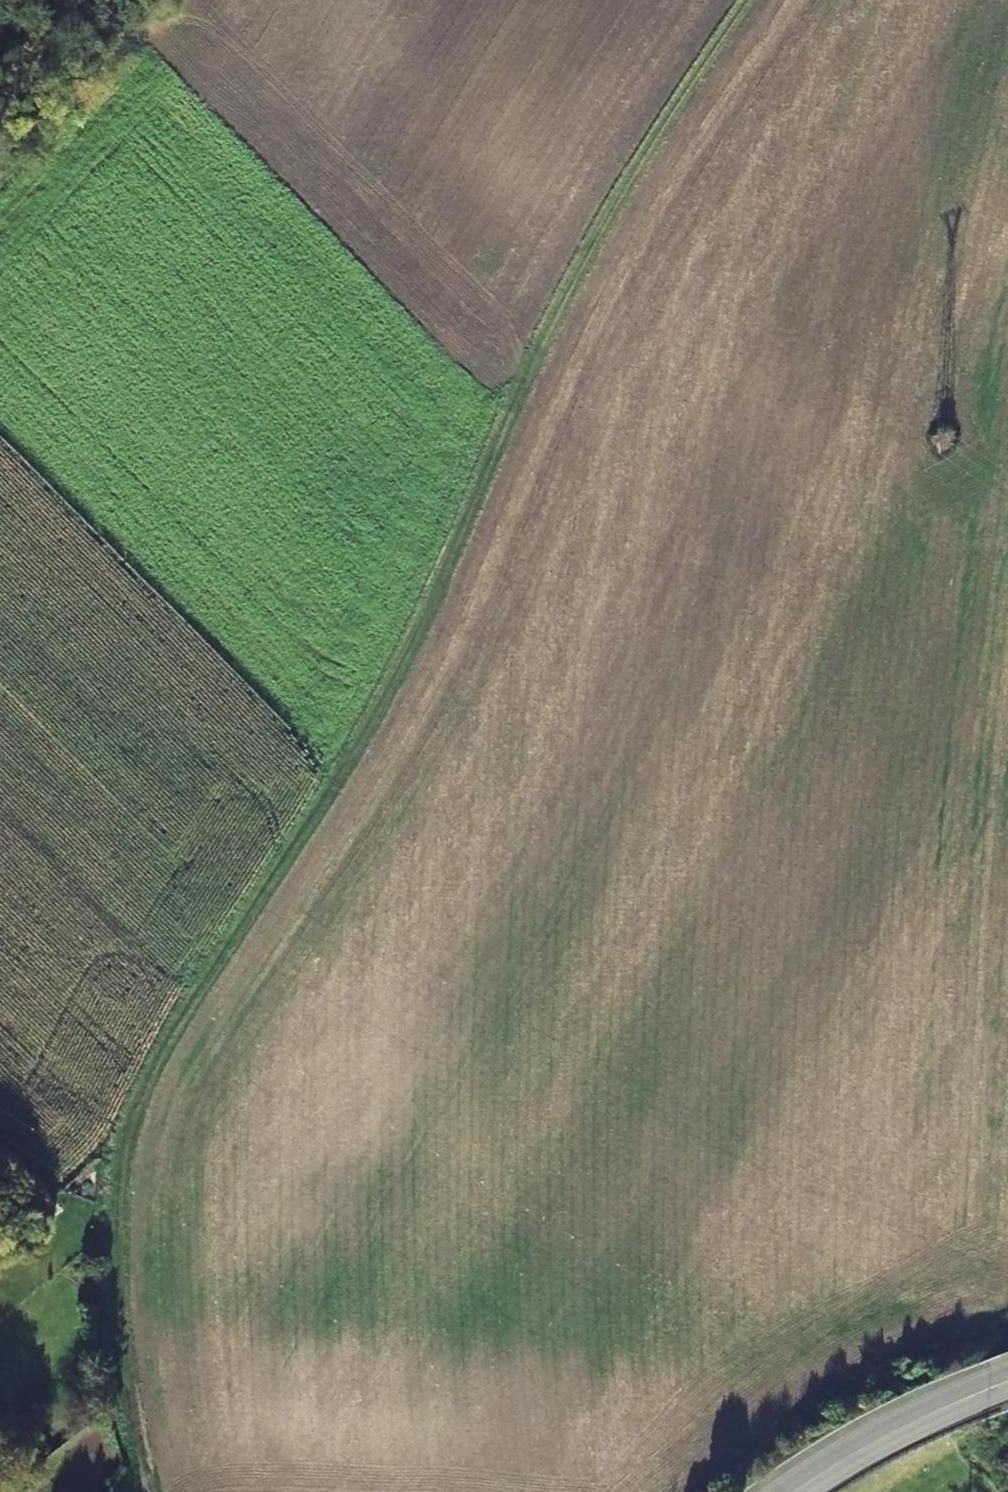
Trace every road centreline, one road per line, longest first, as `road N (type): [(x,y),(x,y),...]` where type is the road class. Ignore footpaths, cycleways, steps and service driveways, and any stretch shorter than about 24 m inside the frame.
road 1 (track): [(150,1491),(115,1286),(102,1146),(132,1095)]
road 2 (tertiary): [(1007,1382),(932,1414),(794,1491)]

